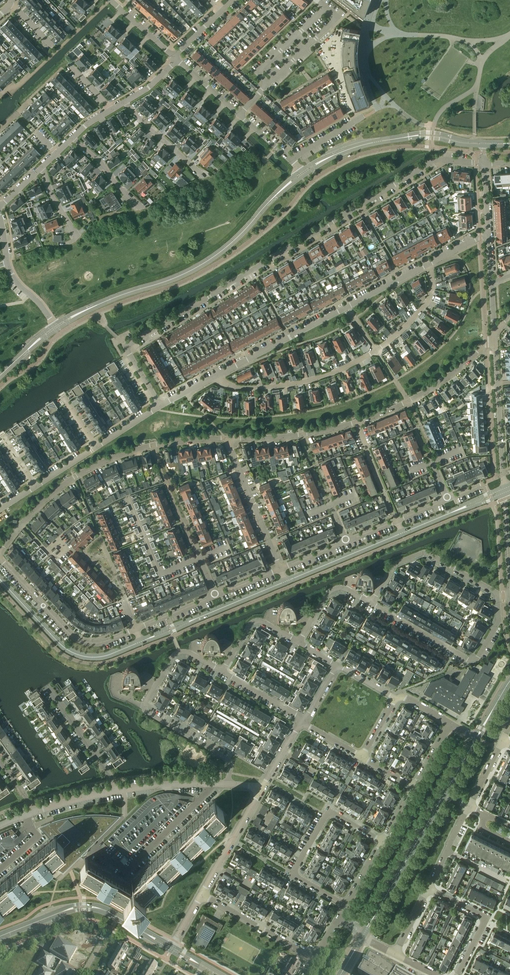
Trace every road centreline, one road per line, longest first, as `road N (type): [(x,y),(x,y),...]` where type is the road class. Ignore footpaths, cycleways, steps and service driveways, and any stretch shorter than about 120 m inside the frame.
road 1 (residential): [(476,164),(436,159),(125,346),(159,405)]
road 2 (tertiary): [(56,327),(227,247),(303,171)]
road 3 (residential): [(429,265),(428,301),(351,365),(267,387),(238,387),(215,376)]
road 4 (residential): [(0,551),(40,504),(93,467),(152,447),(228,440)]
road 5 (residential): [(429,265),(215,376)]
road 6 (residential): [(123,790),(124,814),(93,848),(126,873),(209,784)]
road 7 (residential): [(382,842),(328,812),(292,875),(346,906)]
road 8 (secondary): [(0,937),(94,908),(170,949)]
road 9 (residential): [(371,605),(466,659),(477,655),(496,620),(497,597)]
road 10 (tertiary): [(303,171),(371,143),(420,135),(471,143)]
road 11 (residential): [(0,557),(69,635),(95,642),(135,629)]
road 12 (tertiary): [(1,581),(72,652),(100,657),(140,642)]
road 13 (residential): [(355,423),(442,382),(494,333)]
road 14 (residential): [(497,597),(428,553),(398,564),(371,605)]
road 15 (residential): [(504,487),(494,333)]
road 16 (residential): [(326,7),(337,19),(240,114)]
road 17 (residential): [(280,567),(228,440)]
road 18 (tertiary): [(377,912),(444,794)]
road 19 (residential): [(228,440),(355,423)]
road 20 (residential): [(458,974),(486,919),(428,889)]
road 21 (residential): [(312,958),(202,896)]
road 22 (residential): [(56,327),(12,274),(0,218)]
road 23 (residential): [(47,686),(116,791)]
road 24 (tertiary): [(286,581),(402,533)]
road 25 (residential): [(229,785),(227,758),(145,707)]
road 26 (residential): [(261,790),(202,896)]

